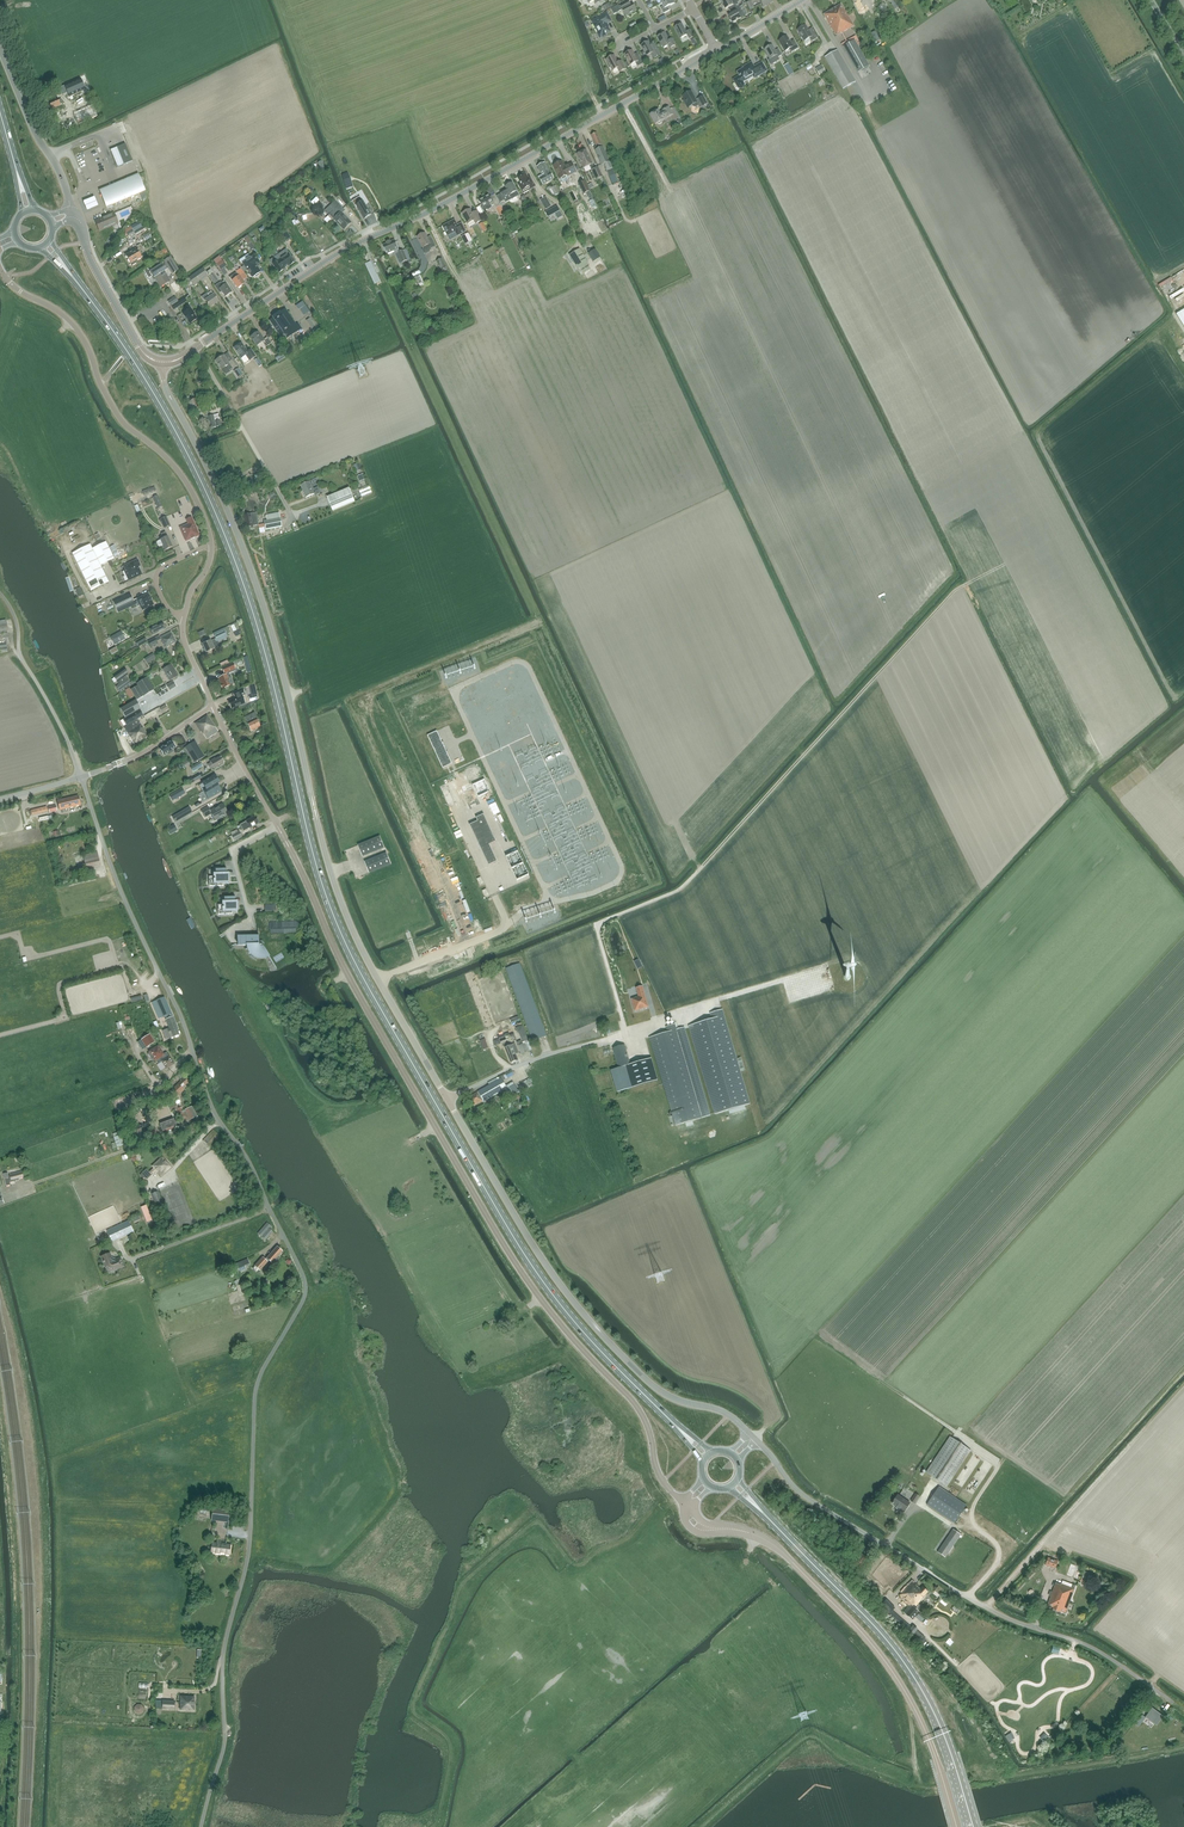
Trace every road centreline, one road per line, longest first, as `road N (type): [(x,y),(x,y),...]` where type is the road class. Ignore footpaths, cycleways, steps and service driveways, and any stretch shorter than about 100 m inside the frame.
road 1 (primary): [(653,1404),(546,1286),(358,968),(320,876),(260,636),(226,537),(163,409),(89,298)]
road 2 (residential): [(201,1826),(224,1745),(223,1657),(247,1561),(256,1390),(305,1285),(248,1159),(212,1106),(81,777)]
road 3 (unclassified): [(277,826),(353,984),(490,1223),(563,1328),(637,1407),(661,1478),(687,1500)]
road 4 (unclassified): [(448,1100),(343,905),(263,599),(167,391),(163,363)]
road 5 (track): [(964,585),(683,887),(600,924),(626,1031)]
road 6 (tertiary): [(196,348),(335,254),(469,190),(716,52)]
road 7 (unclassified): [(1172,1702),(1092,1647),(991,1610),(803,1495),(757,1440)]
road 8 (unclassified): [(749,1433),(723,1411),(655,1388),(598,1330),(541,1257),(448,1100)]
road 9 (primary): [(973,1826),(947,1742),(914,1676),(781,1532)]
road 10 (unclassified): [(211,544),(189,486),(115,412),(74,325),(16,288),(0,268)]
road 11 (unclassified): [(907,1695),(868,1639),(779,1549),(747,1532),(718,1529)]
road 12 (residential): [(81,777),(22,658),(15,617),(0,593)]
road 13 (unclassified): [(448,1100),(522,1064),(626,1031)]
road 14 (unclassified): [(290,513),(196,348)]
road 15 (unclassified): [(70,210),(64,181),(0,47)]
road 16 (tertiary): [(163,363),(139,348),(89,255),(83,228)]
road 17 (unclassified): [(81,777),(143,753),(213,706)]
road 18 (residential): [(277,826),(213,706)]

